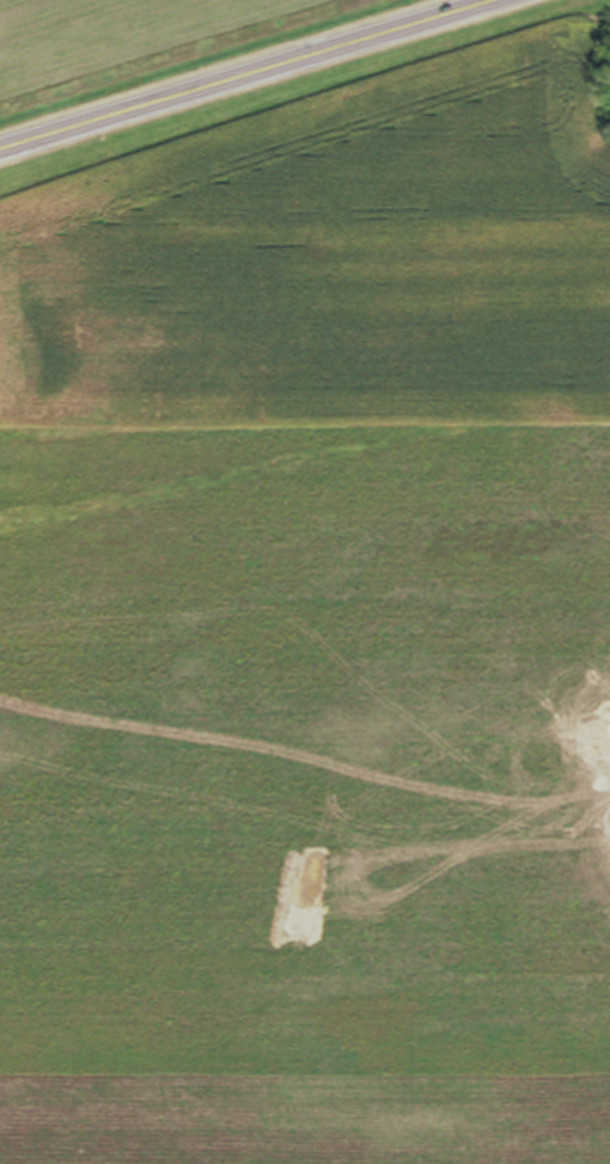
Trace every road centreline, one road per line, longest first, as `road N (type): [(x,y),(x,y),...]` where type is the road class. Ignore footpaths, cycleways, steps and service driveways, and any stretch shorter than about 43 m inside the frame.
road 1 (primary): [(0,150),(497,0)]

